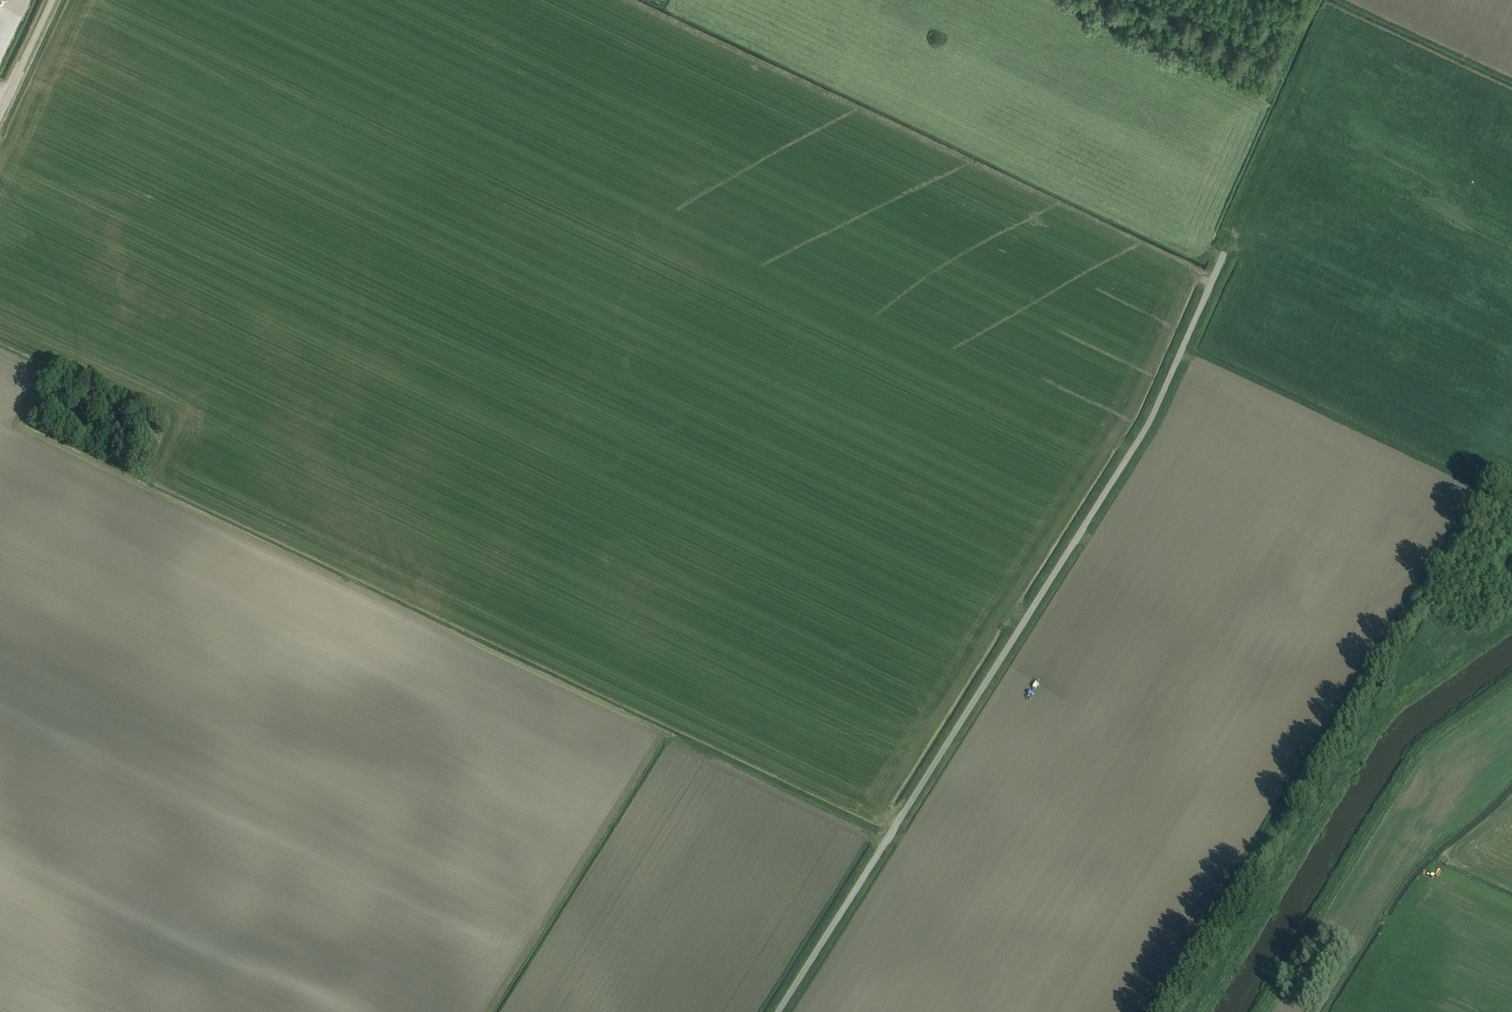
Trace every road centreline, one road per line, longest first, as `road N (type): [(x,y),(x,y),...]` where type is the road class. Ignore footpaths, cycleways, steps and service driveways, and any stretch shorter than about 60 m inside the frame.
road 1 (unclassified): [(780,1011),(1142,432),(1223,256)]

